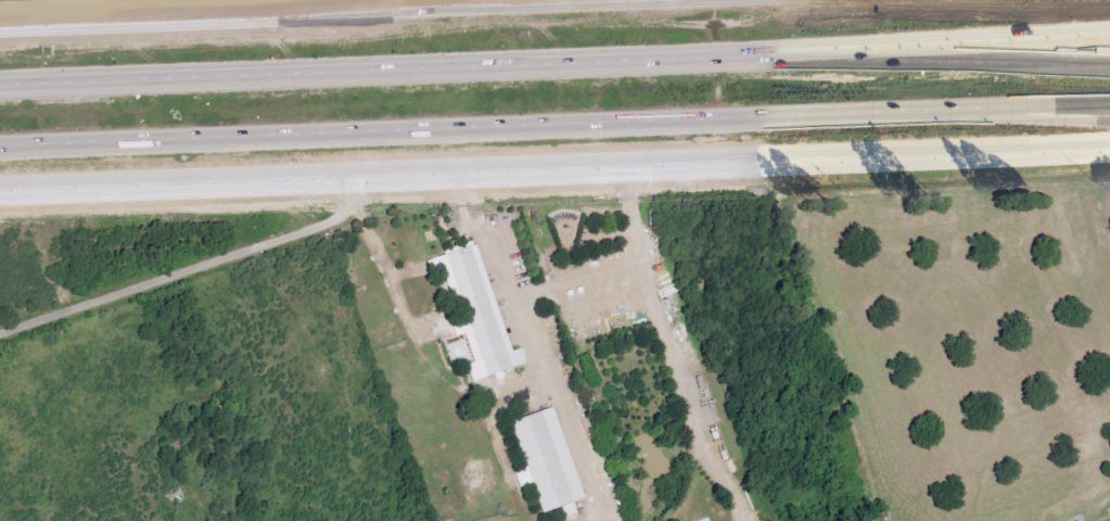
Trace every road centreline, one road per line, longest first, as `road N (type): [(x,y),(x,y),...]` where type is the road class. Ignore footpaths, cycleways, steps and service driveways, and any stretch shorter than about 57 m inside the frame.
road 1 (motorway): [(0,143),(1109,93)]
road 2 (secondary): [(0,195),(1109,147)]
road 3 (motorway): [(1109,51),(0,84)]
road 4 (secondary): [(563,0),(0,18)]
road 5 (motorway): [(1109,16),(675,0)]
road 6 (residential): [(0,336),(344,213),(349,182)]

